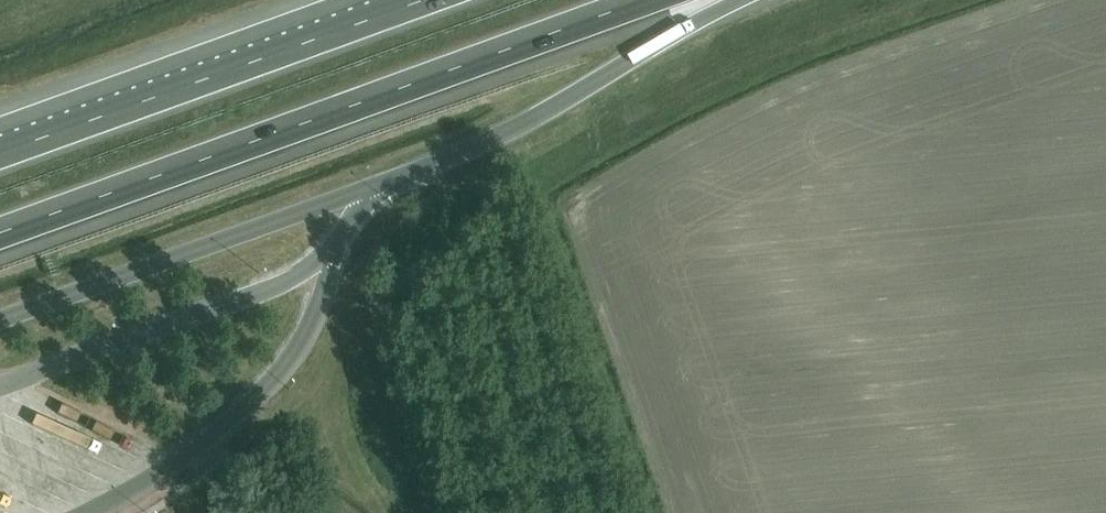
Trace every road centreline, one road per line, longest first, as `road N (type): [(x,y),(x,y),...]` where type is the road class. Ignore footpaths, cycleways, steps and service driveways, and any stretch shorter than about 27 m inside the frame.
road 1 (motorway): [(0,232),(648,0)]
road 2 (motorway): [(417,0),(0,150)]
road 3 (motorway): [(368,189),(470,151),(733,0)]

